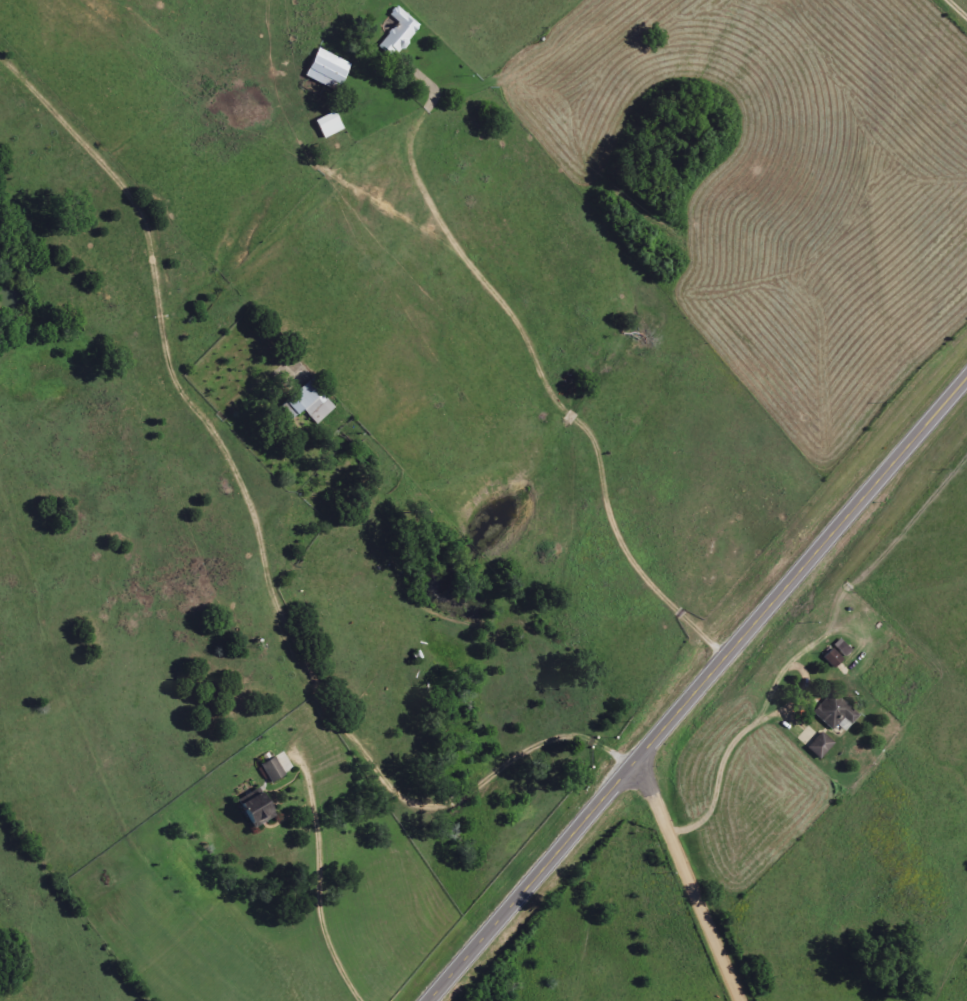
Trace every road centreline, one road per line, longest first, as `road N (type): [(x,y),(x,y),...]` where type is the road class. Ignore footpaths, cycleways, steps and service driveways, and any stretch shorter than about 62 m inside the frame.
road 1 (tertiary): [(434,1000),(966,382)]
road 2 (residential): [(640,761),(744,1000)]

